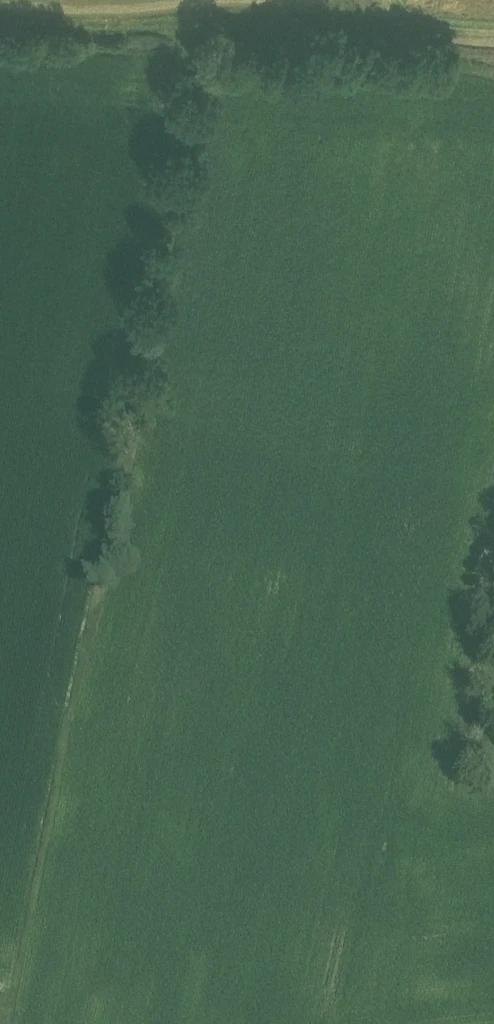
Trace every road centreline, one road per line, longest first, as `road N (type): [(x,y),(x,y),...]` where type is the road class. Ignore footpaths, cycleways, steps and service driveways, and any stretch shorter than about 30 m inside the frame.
road 1 (track): [(493,21),(290,8),(225,29),(152,30),(0,17)]
road 2 (track): [(225,29),(301,113),(493,115)]

